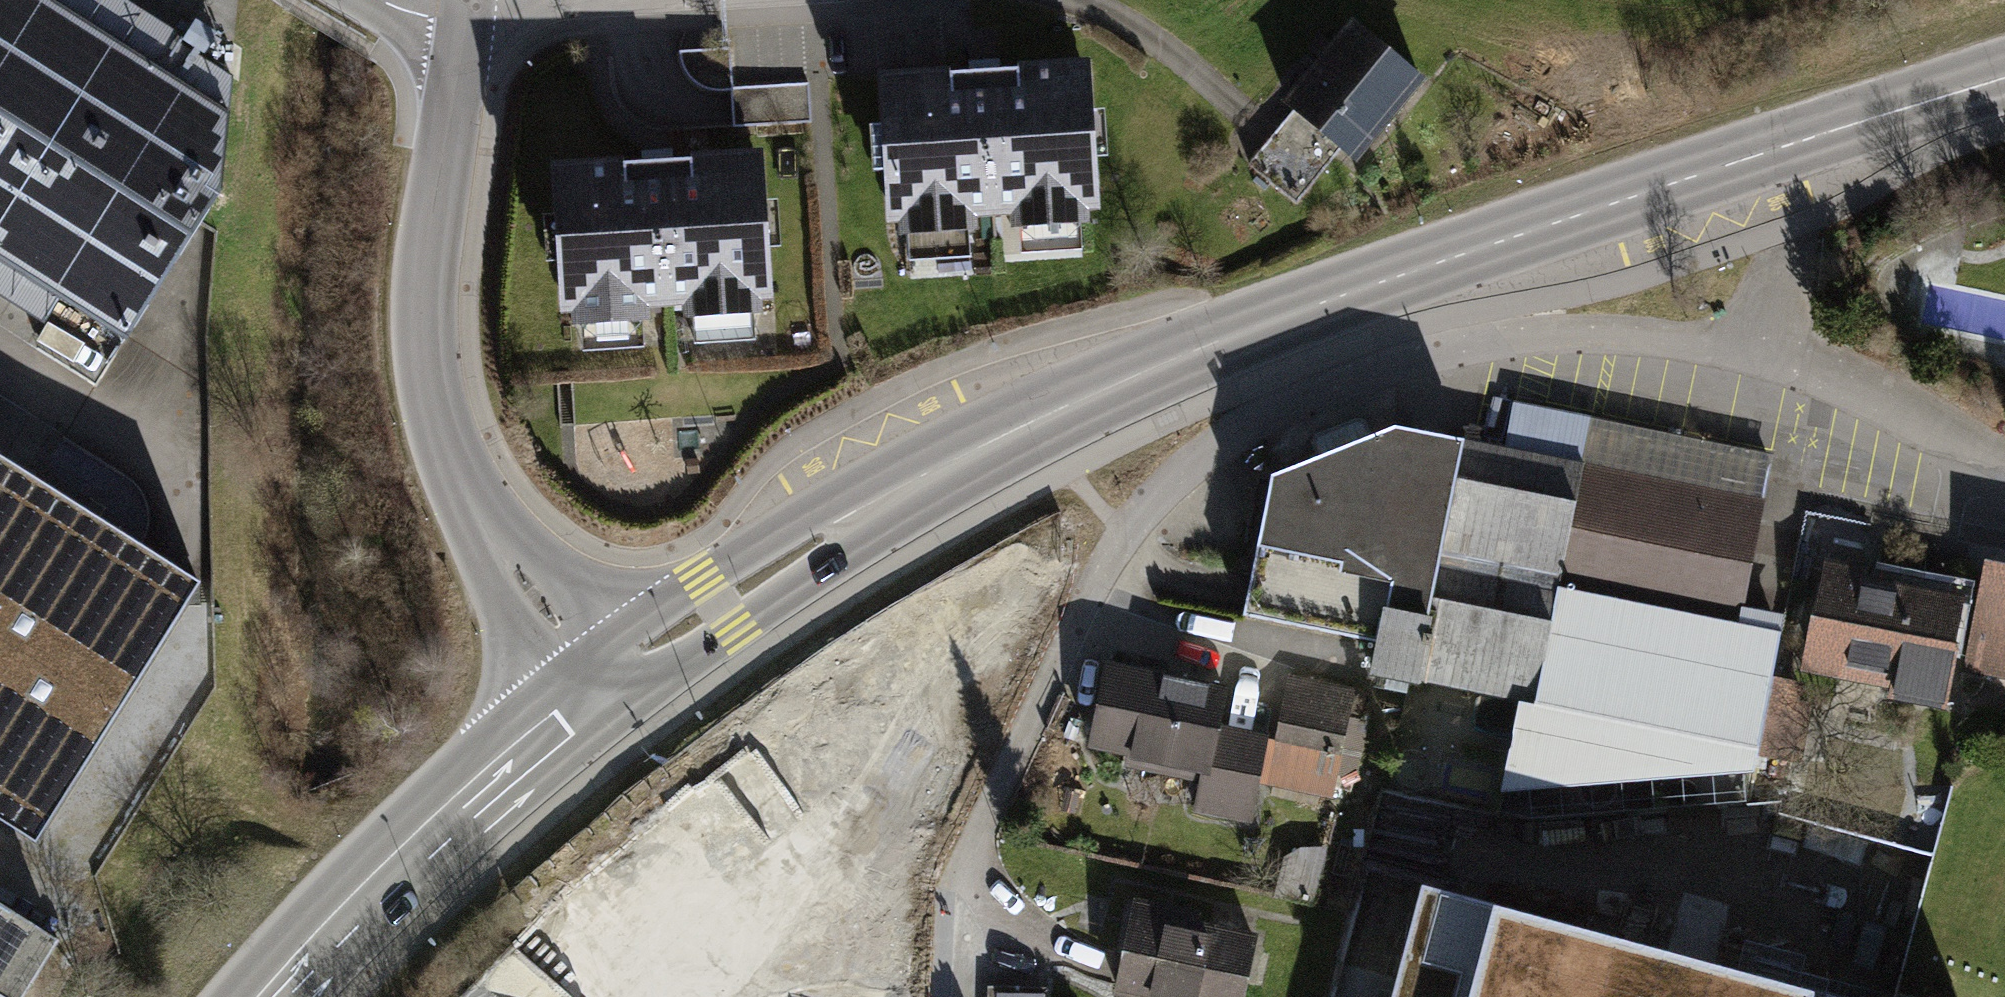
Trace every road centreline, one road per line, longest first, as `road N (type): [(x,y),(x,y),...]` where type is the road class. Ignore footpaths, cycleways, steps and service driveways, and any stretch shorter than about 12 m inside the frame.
road 1 (residential): [(2004,466),(1941,431),(1765,362),(1666,341),(1591,335),(1494,347),(1353,382),(1263,419),(1206,456),(1123,535),(954,887),(927,916),(856,947),(816,949),(775,944),(729,924)]
road 2 (secondary): [(2004,83),(1716,169),(1113,389),(847,523),(696,623)]
road 3 (unclassified): [(536,597),(476,511),(440,433),(424,349),(462,22)]
road 4 (secondary): [(514,768),(277,996)]
road 5 (secondary): [(536,597),(512,619),(487,678),(497,741),(514,768)]
road 6 (secondary): [(666,790),(704,751),(714,726),(718,672),(696,623)]
road 7 (secondary): [(696,623),(650,586),(621,577),(562,583),(536,597)]
road 8 (secondary): [(514,768),(535,786),(586,807),(614,808),(666,790)]
road 9 (residential): [(666,790),(729,924)]

